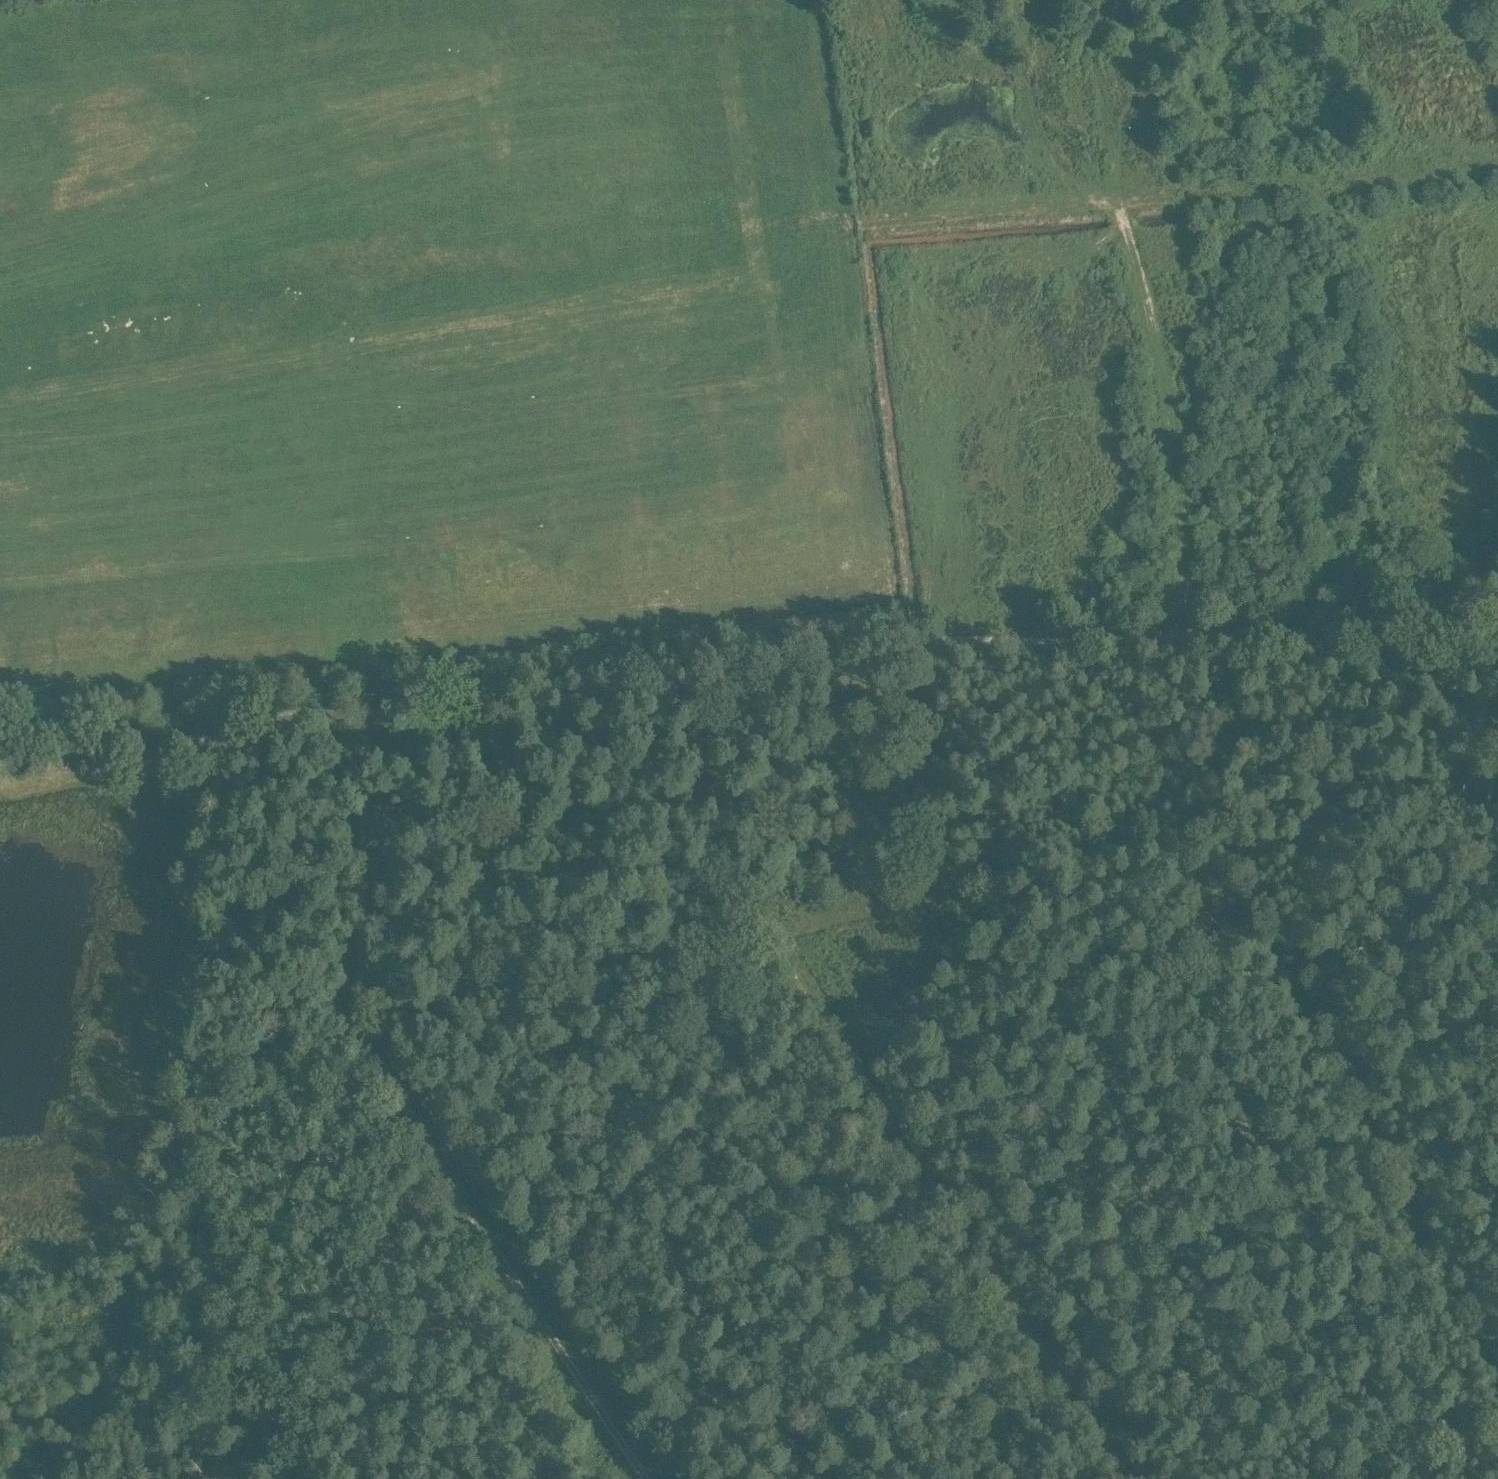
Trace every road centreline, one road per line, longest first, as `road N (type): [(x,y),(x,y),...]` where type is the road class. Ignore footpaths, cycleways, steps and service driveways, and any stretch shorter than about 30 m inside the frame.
road 1 (track): [(779,929),(1136,1478)]
road 2 (track): [(283,1478),(168,1073),(360,1029)]
road 3 (track): [(944,891),(360,1029)]
road 4 (track): [(530,166),(0,281)]
road 5 (track): [(1156,632),(1177,610),(1184,587),(1183,533),(1170,422),(1118,204)]
road 6 (track): [(368,705),(0,750)]
road 7 (track): [(450,696),(716,665)]
road 8 (track): [(1118,204),(873,224)]
road 9 (track): [(935,640),(1156,632)]
road 10 (track): [(716,665),(935,640)]
road 11 (track): [(1497,639),(1283,642)]
road 12 (track): [(1156,632),(1283,642)]

